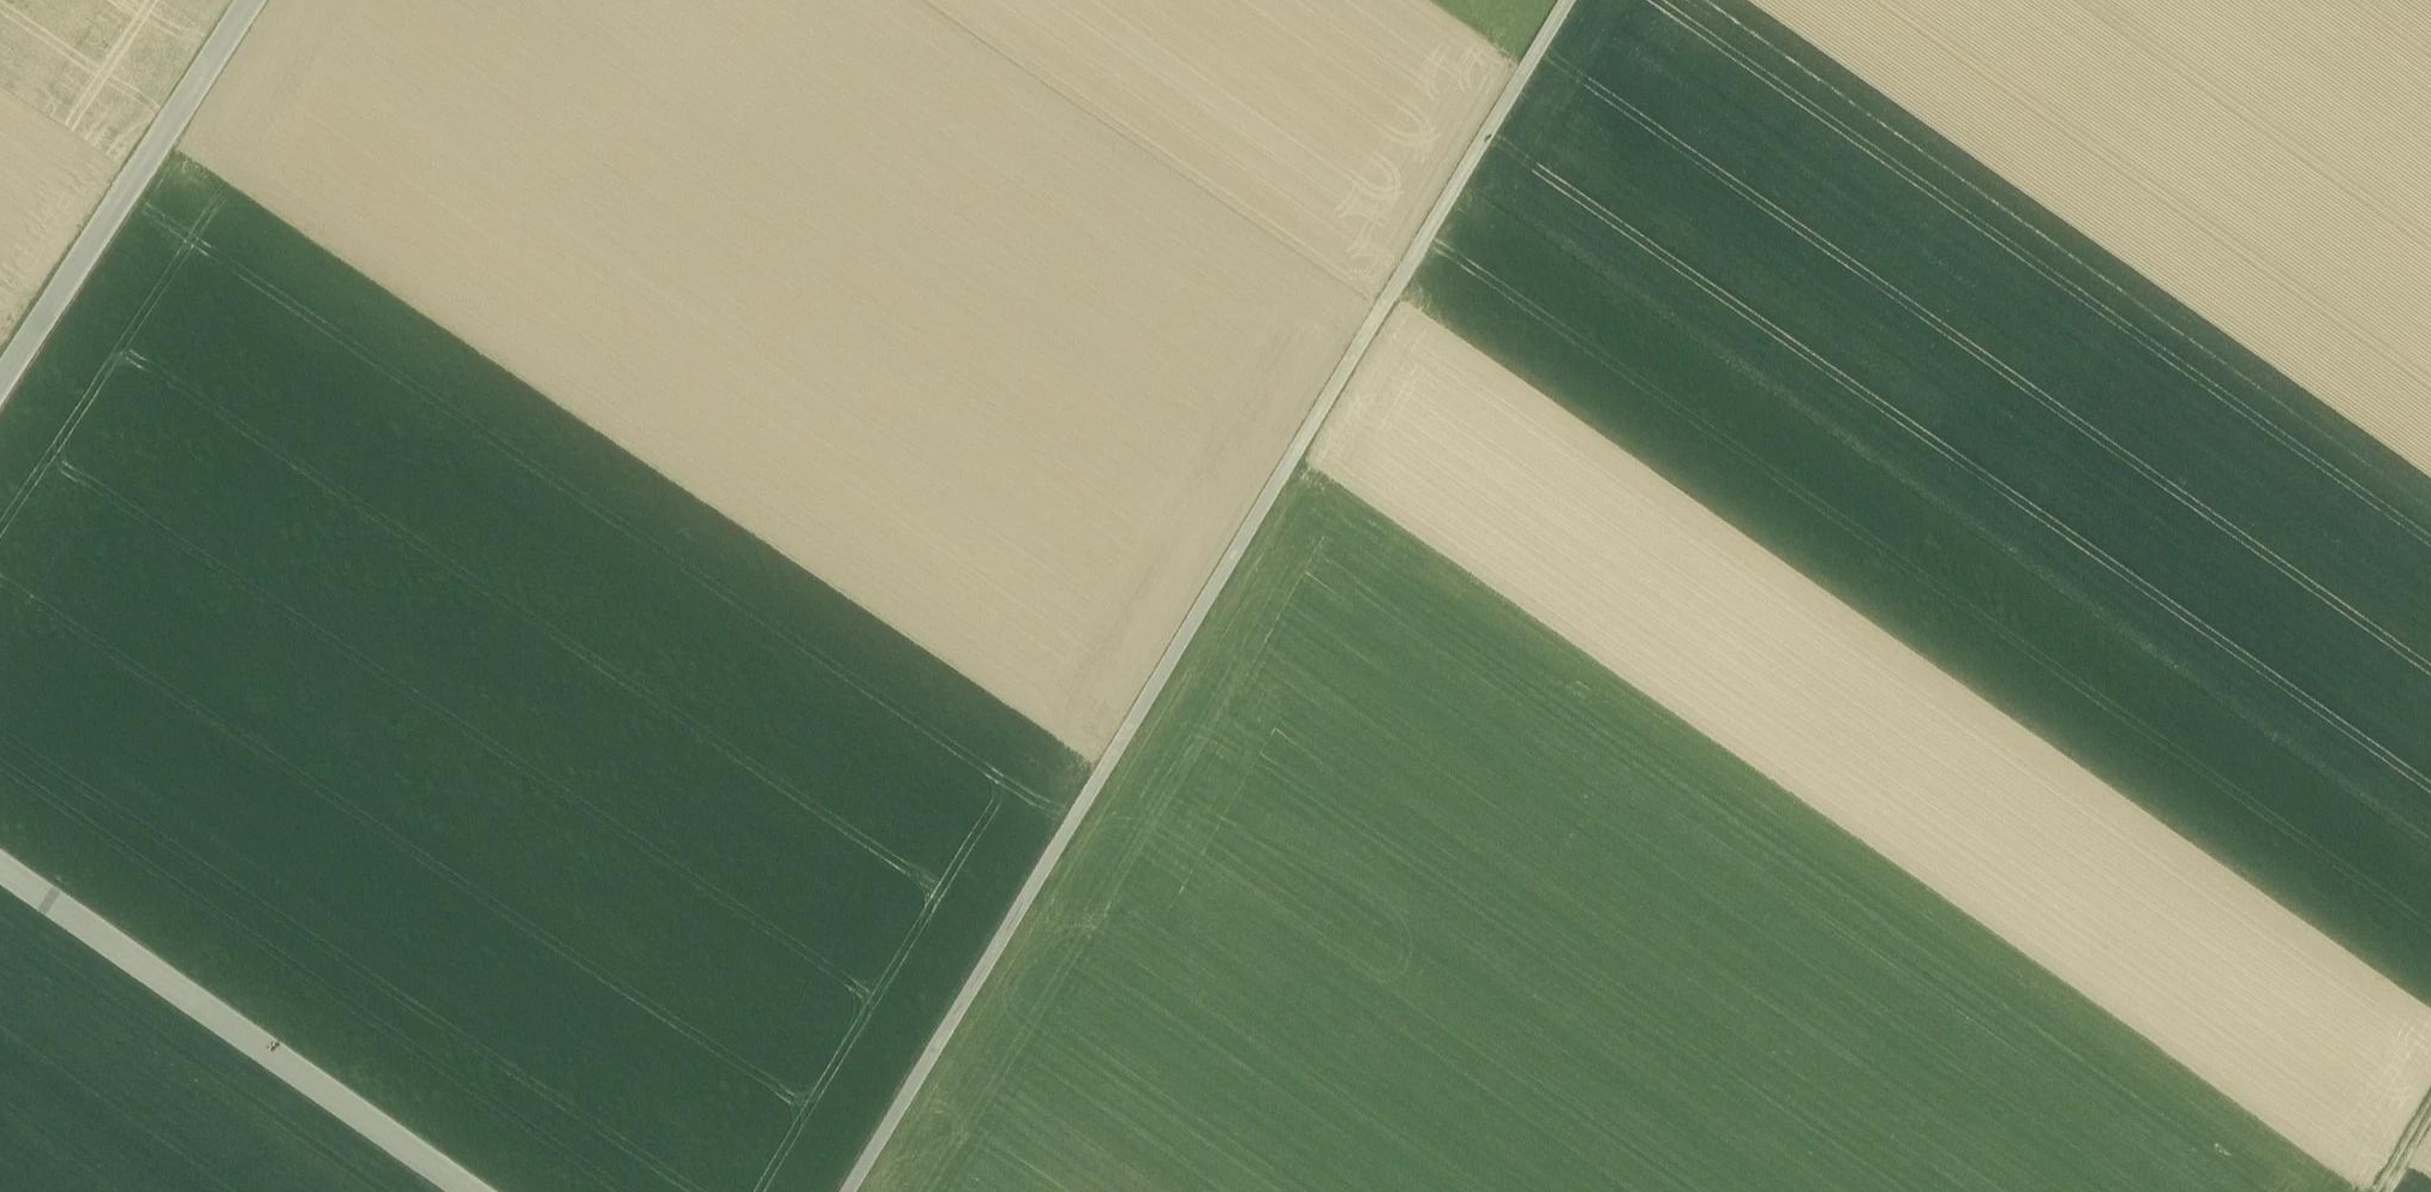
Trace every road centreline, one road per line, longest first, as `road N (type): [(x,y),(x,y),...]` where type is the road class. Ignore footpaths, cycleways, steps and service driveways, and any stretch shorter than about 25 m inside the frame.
road 1 (track): [(848,1191),(1565,0)]
road 2 (unclassified): [(0,858),(483,1191)]
road 3 (unclassified): [(0,384),(253,0)]

